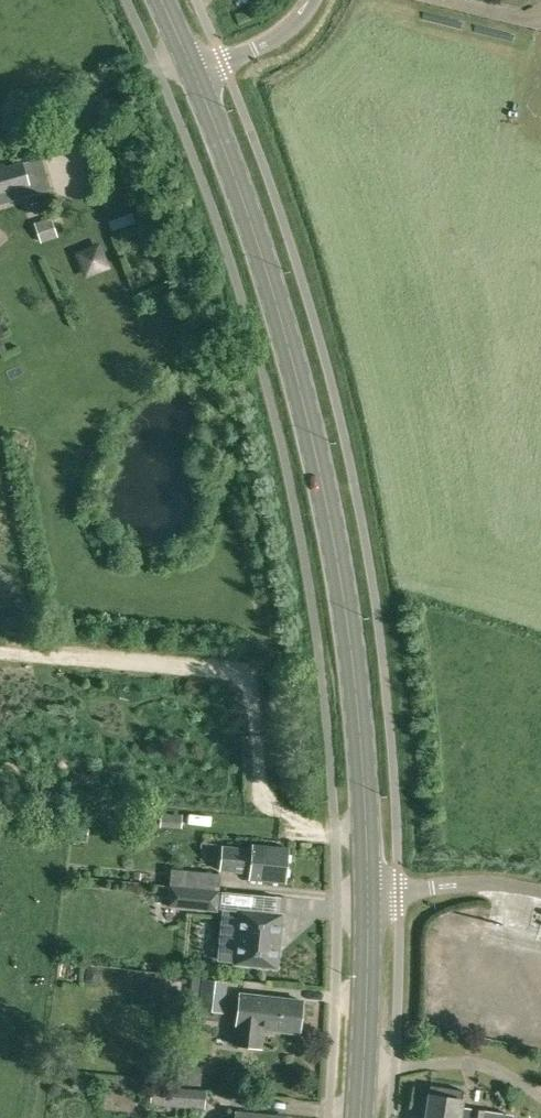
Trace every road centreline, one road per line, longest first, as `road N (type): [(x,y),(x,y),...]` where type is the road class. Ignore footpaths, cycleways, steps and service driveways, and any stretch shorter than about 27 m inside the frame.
road 1 (secondary): [(368,899),(361,747),(326,510),(289,350),(193,75)]
road 2 (secondary): [(360,1117),(368,899)]
road 3 (unclassified): [(540,895),(457,887),(368,899)]
road 4 (unclassified): [(193,75),(286,36),(314,0)]

